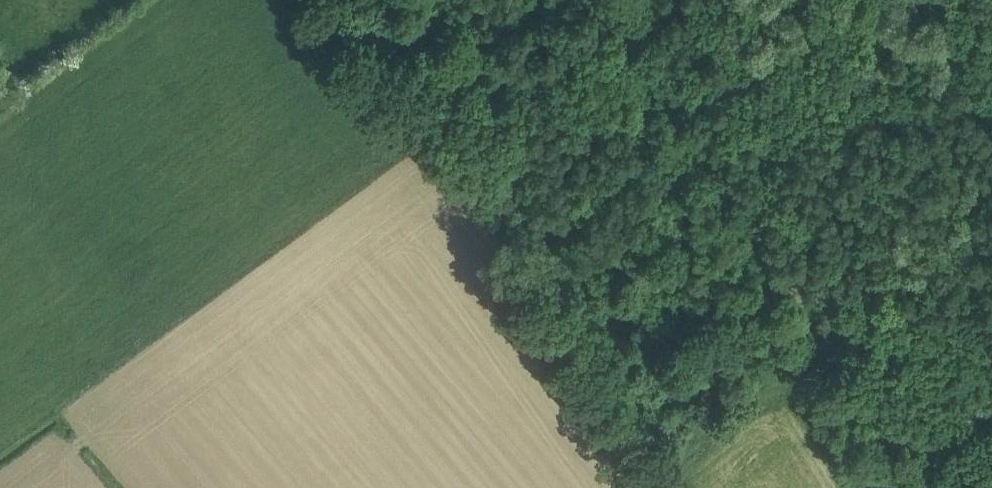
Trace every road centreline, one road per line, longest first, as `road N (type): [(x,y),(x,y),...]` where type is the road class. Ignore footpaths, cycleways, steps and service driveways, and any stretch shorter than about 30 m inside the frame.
road 1 (track): [(930,450),(813,310),(609,0)]
road 2 (track): [(386,103),(537,0)]

